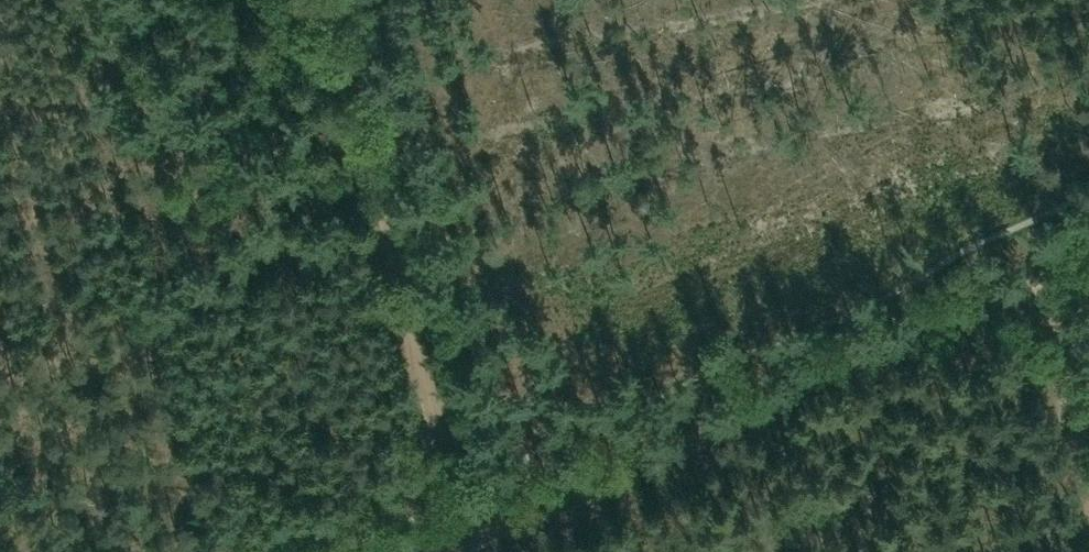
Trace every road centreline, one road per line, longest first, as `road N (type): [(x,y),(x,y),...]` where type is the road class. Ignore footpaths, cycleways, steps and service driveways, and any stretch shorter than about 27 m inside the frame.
road 1 (track): [(414,551),(1033,285)]
road 2 (track): [(324,0),(409,256),(467,495),(482,523)]
road 3 (track): [(1088,483),(1033,285)]

